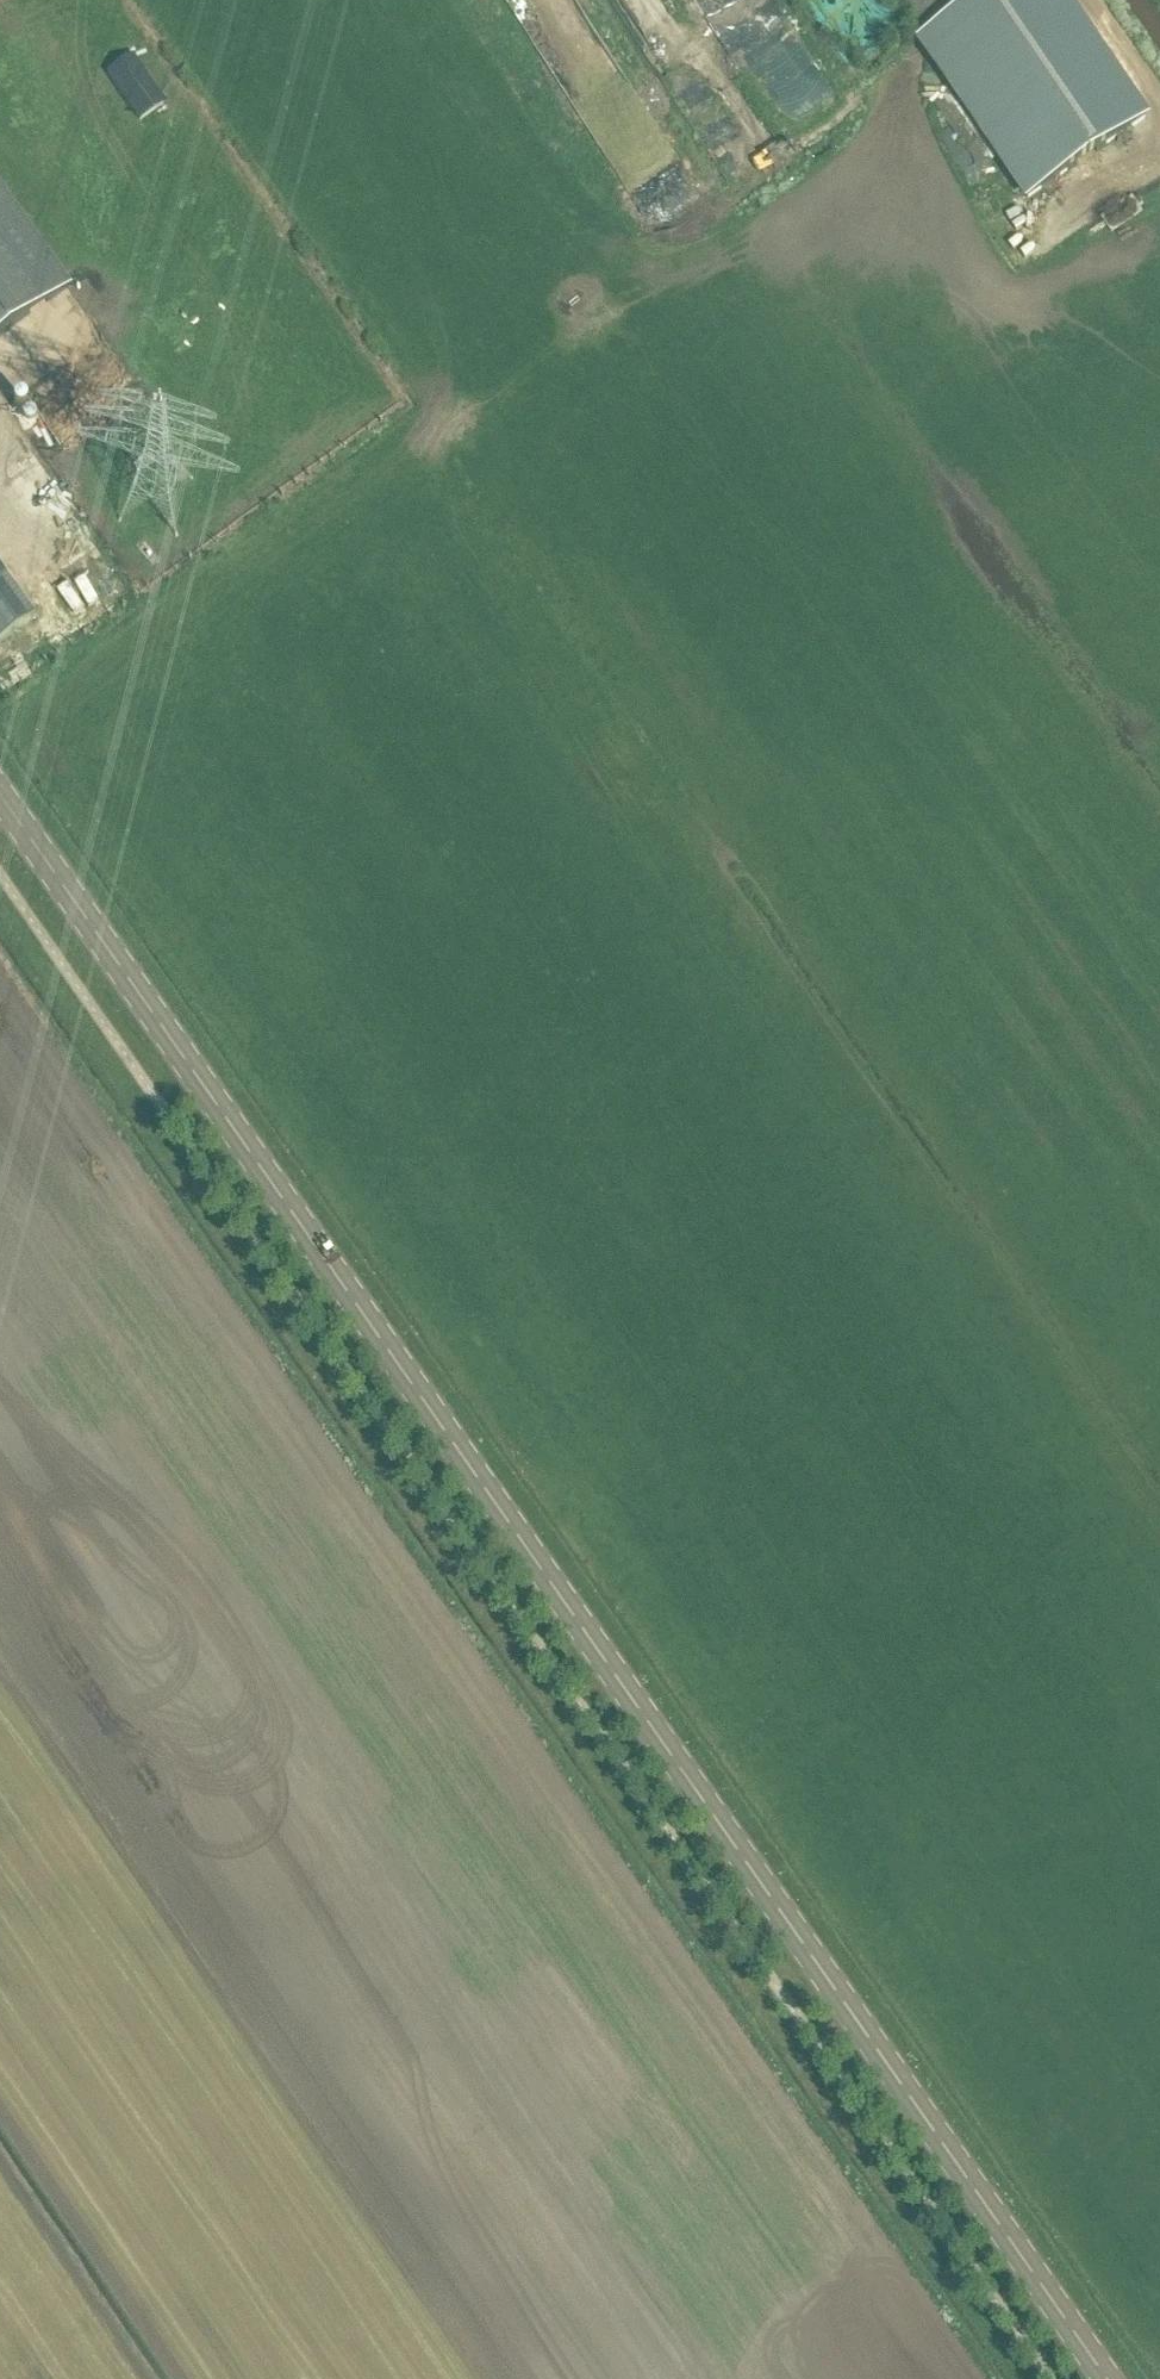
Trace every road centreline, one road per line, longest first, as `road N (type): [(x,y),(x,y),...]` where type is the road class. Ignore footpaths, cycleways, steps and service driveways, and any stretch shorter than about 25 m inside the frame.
road 1 (primary): [(1109,2378),(0,790)]

